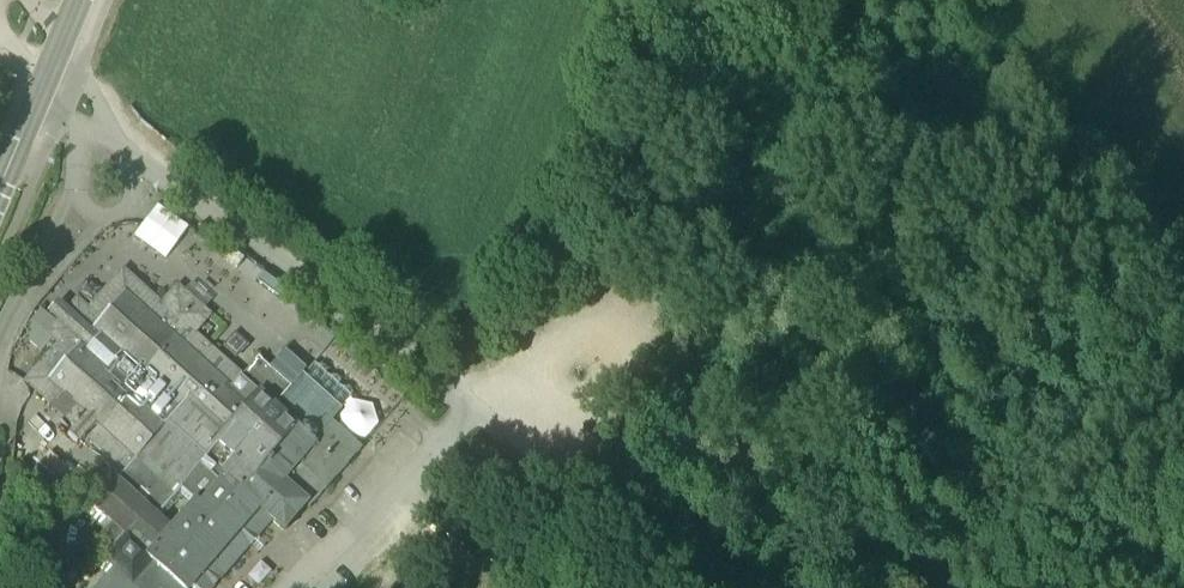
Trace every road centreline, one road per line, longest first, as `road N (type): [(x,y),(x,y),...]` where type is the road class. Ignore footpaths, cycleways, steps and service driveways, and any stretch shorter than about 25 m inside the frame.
road 1 (track): [(986,0),(1183,258)]
road 2 (track): [(735,0),(576,273)]
road 3 (tertiary): [(0,191),(84,0)]
road 4 (track): [(710,587),(549,460)]
road 5 (track): [(495,420),(576,273)]

